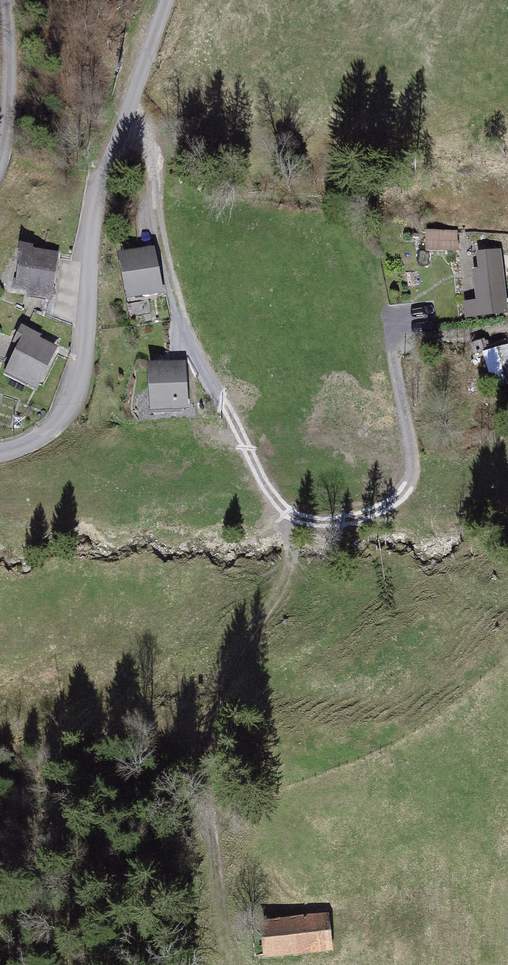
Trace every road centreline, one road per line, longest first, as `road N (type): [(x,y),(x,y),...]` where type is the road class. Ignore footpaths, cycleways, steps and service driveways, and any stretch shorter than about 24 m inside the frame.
road 1 (track): [(392,330),(409,482),(382,507),(331,523),(284,512),(188,338),(146,145),(127,118)]
road 2 (track): [(242,964),(217,943),(210,852),(224,669),(294,567),(284,512)]

